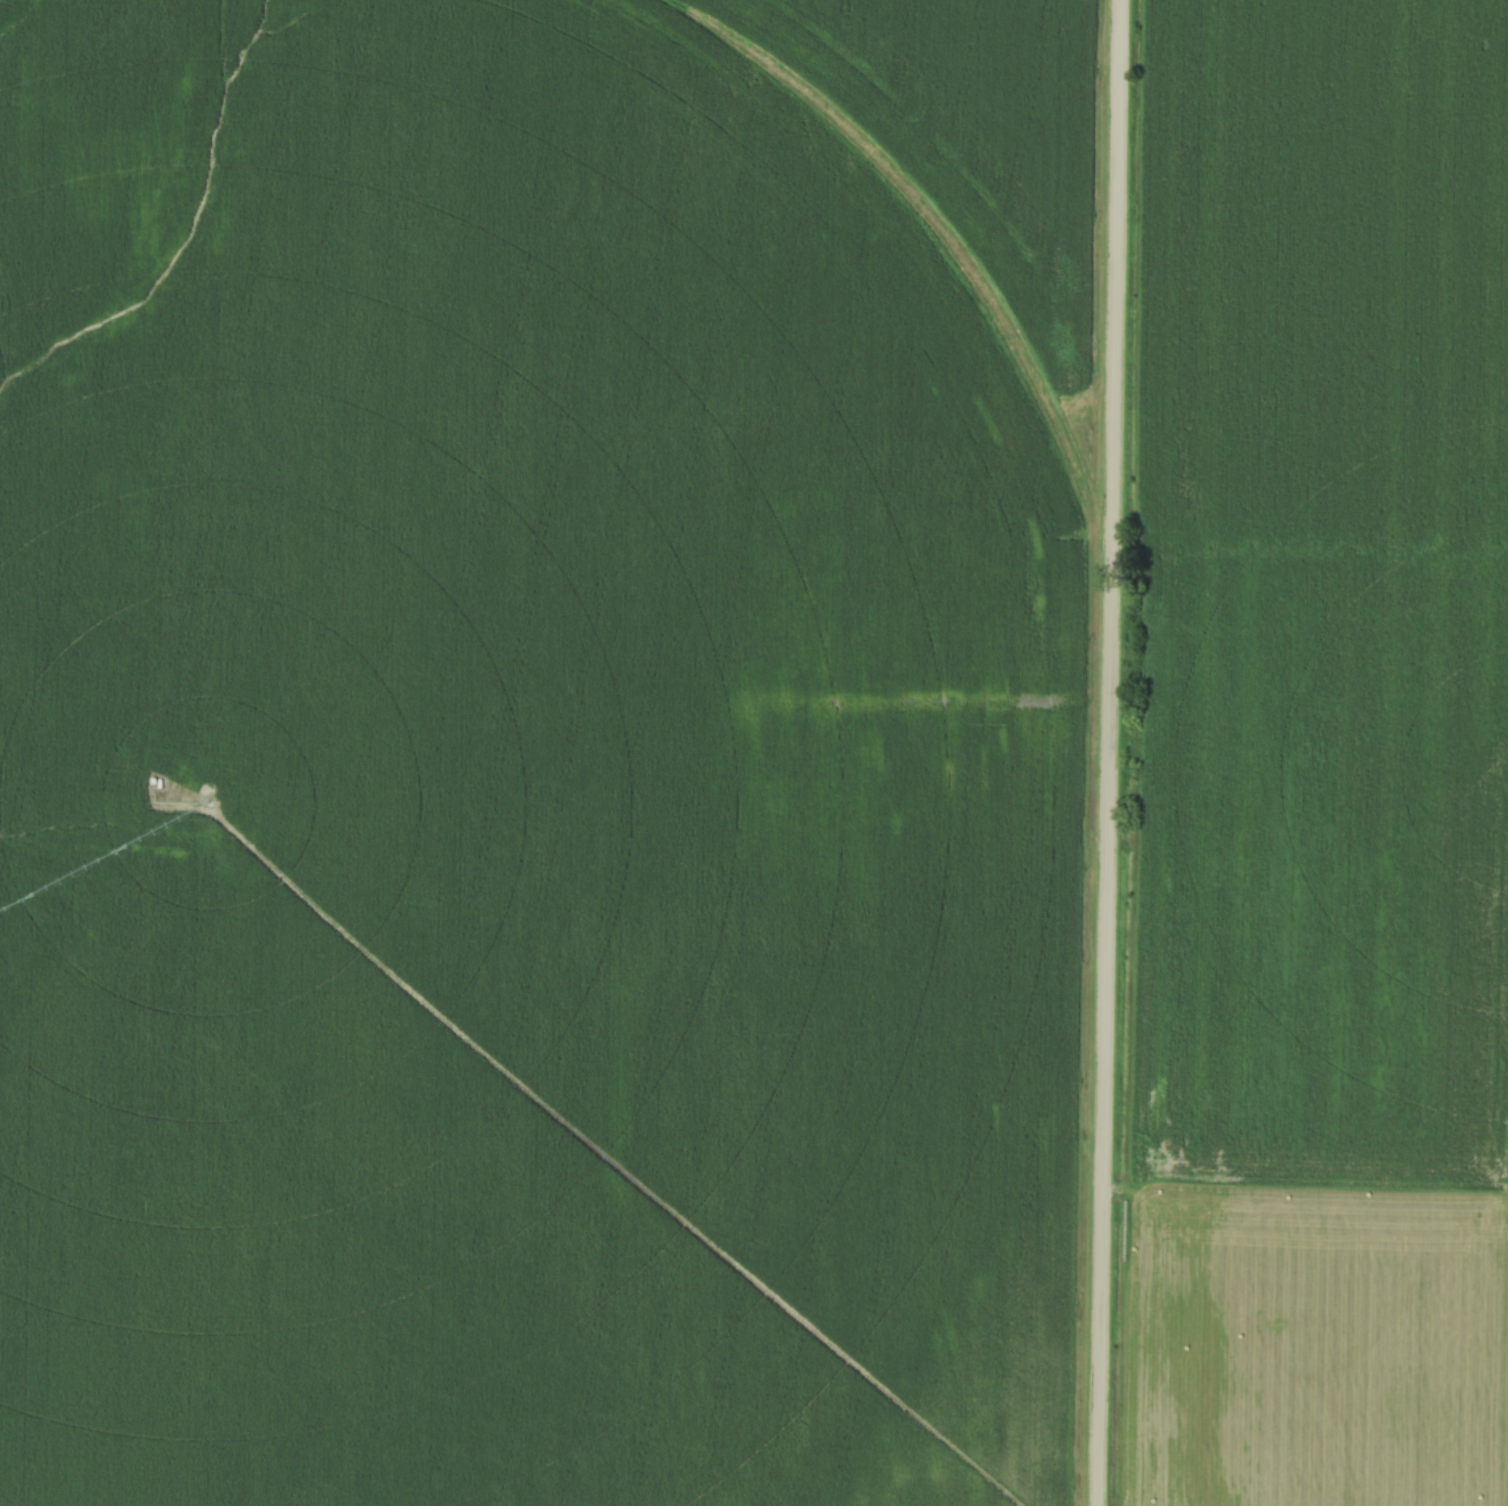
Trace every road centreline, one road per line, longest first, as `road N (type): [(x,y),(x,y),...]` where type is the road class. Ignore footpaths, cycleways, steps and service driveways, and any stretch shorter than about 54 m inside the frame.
road 1 (residential): [(1095,1505),(1117,0)]

